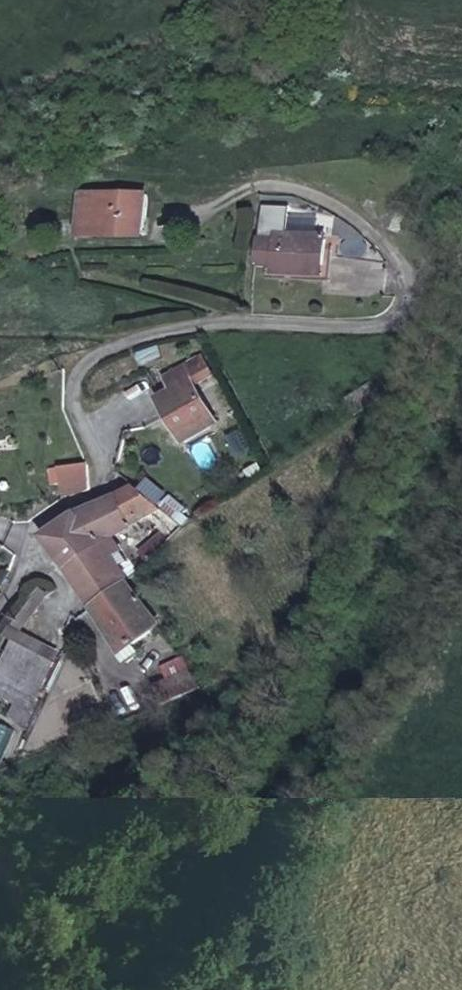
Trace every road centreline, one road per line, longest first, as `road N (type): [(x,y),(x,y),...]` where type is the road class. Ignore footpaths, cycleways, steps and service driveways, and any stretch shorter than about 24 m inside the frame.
road 1 (residential): [(0,616),(39,562),(30,524),(122,479),(71,380),(117,340),(243,322),(394,326)]

